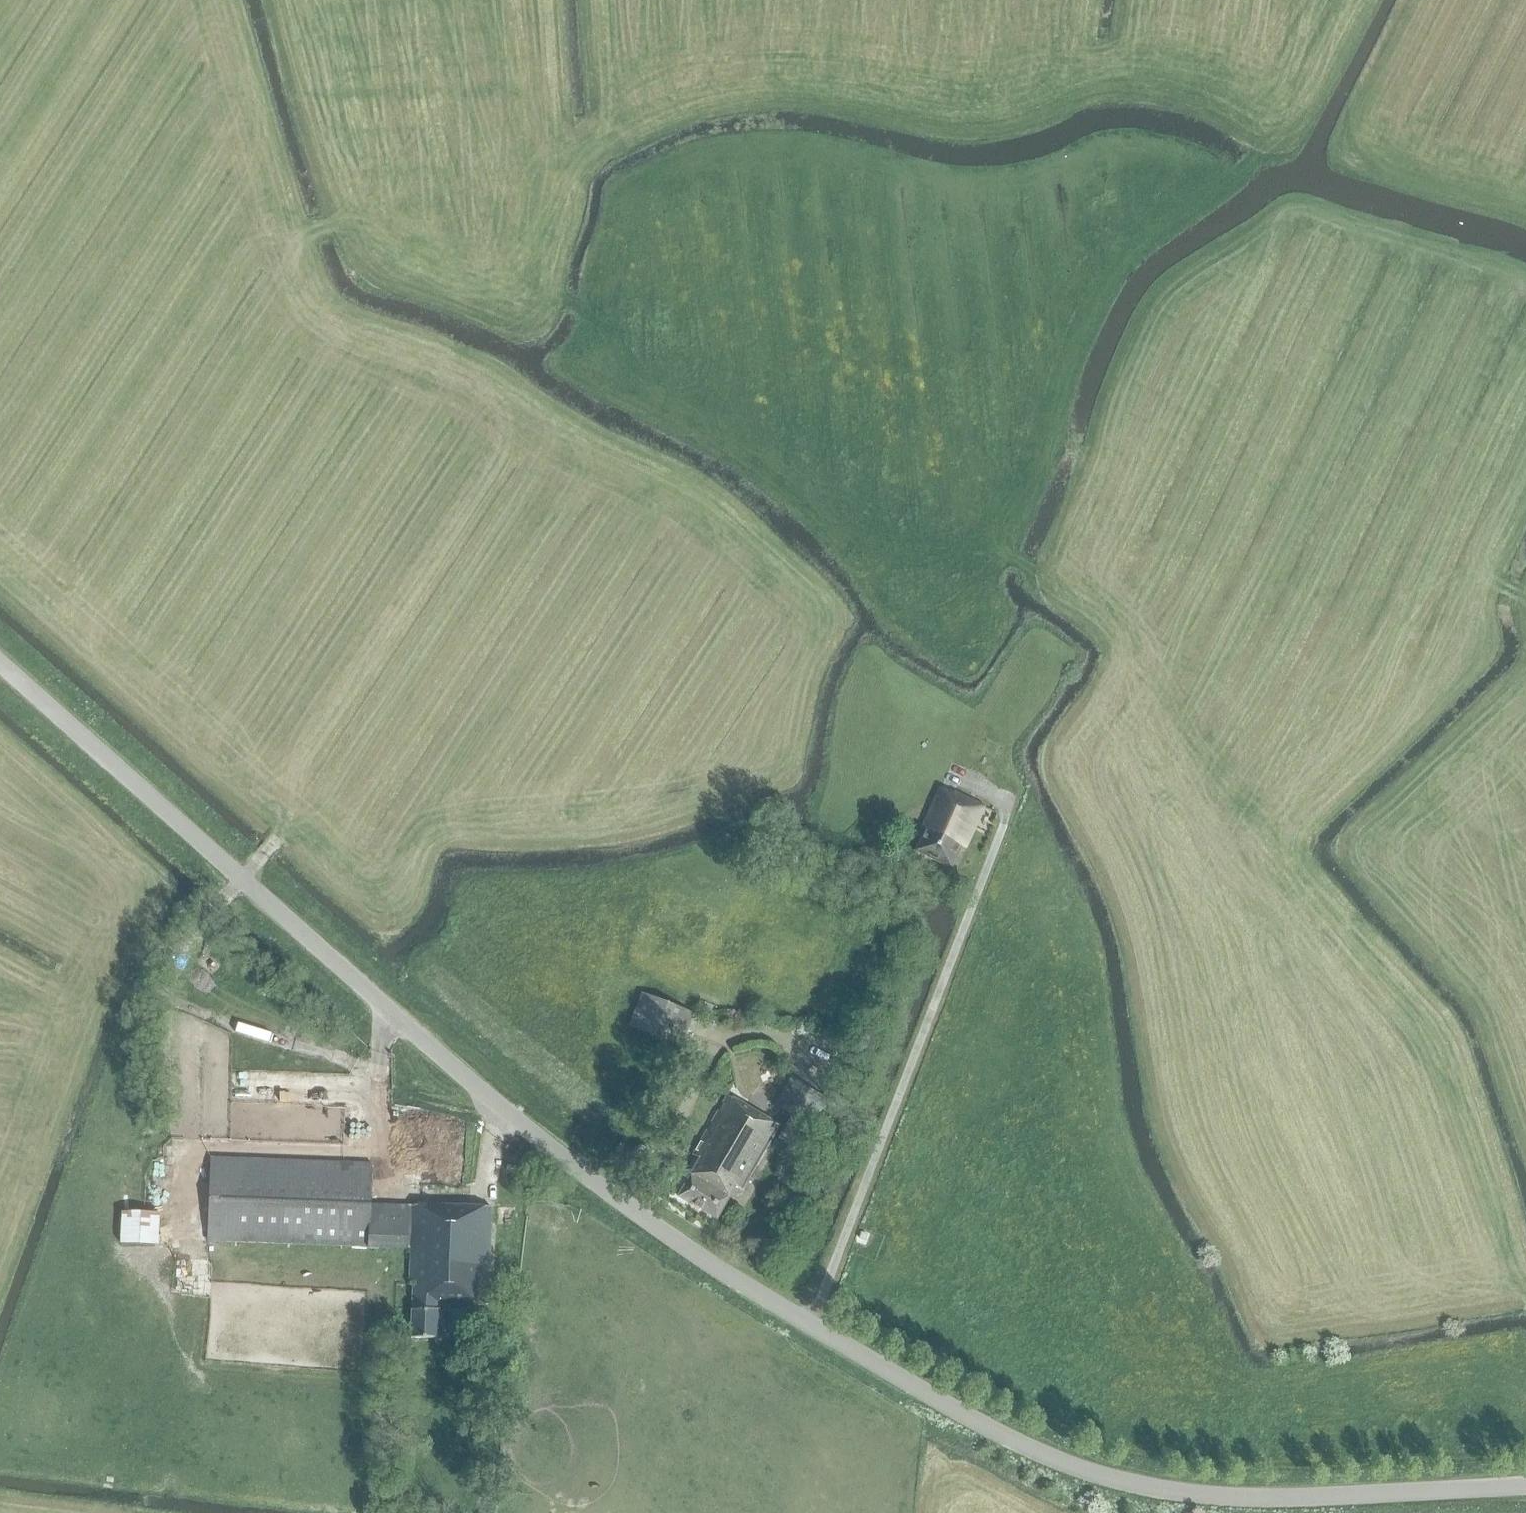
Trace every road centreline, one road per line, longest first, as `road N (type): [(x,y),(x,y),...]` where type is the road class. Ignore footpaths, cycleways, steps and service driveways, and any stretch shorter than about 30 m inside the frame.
road 1 (tertiary): [(0,671),(489,1099),(809,1330),(1038,1466),(1155,1504),(1525,1487)]

